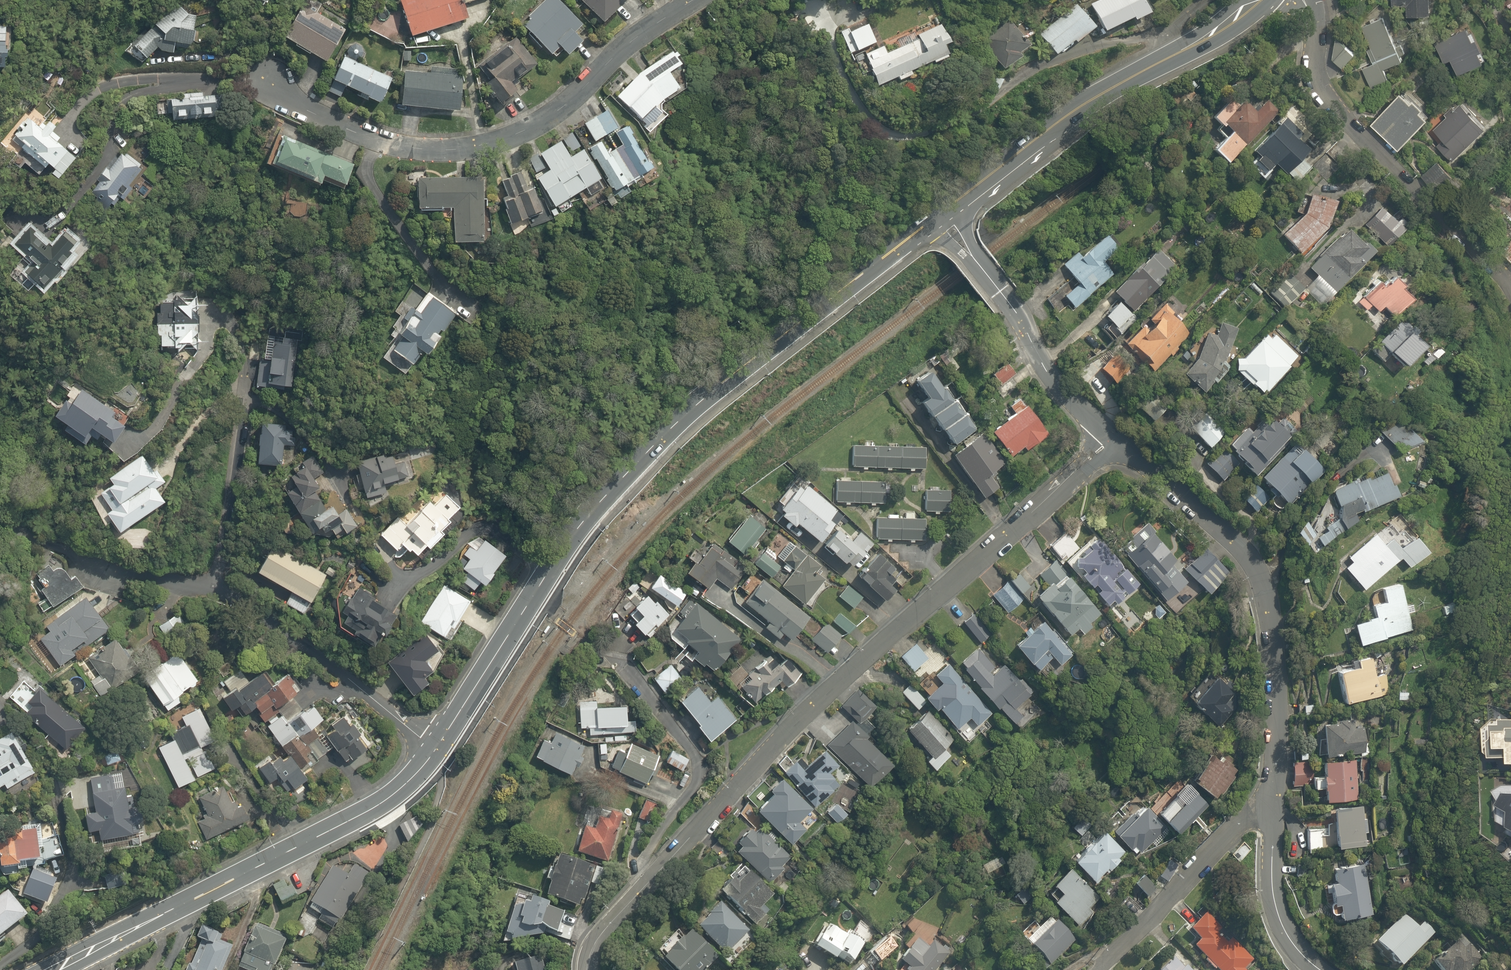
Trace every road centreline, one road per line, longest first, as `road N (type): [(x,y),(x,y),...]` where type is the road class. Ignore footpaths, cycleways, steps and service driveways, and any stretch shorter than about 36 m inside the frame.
road 1 (secondary): [(438,751),(574,540),(621,490),(750,368),(948,212)]
road 2 (residential): [(636,893),(917,613),(1116,437)]
road 3 (residential): [(262,81),(341,128),(386,142),(435,150),(518,142),(641,36),(697,0)]
road 4 (secondary): [(51,969),(392,797),(438,751)]
road 5 (residential): [(1116,437),(1233,537),(1261,571),(1278,700),(1273,789)]
road 6 (residential): [(1158,36),(1073,53),(973,112),(911,132),(885,127),(864,110),(826,27)]
road 7 (residential): [(1306,0),(1316,72),(1331,104),(1510,285)]
road 8 (residential): [(948,212),(1058,380),(1116,437)]
road 9 (residential): [(0,966),(54,923),(76,855),(21,729)]
road 10 (residential): [(636,893),(638,870),(701,768),(619,662)]
road 11 (residential): [(438,751),(217,588)]
road 12 (secondary): [(948,212),(1089,103),(1172,58)]
road 13 (residential): [(1273,789),(1097,966)]
road 14 (residential): [(217,588),(248,368)]
road 15 (residential): [(1273,789),(1281,922),(1321,969)]
road 16 (residential): [(217,588),(95,566)]

